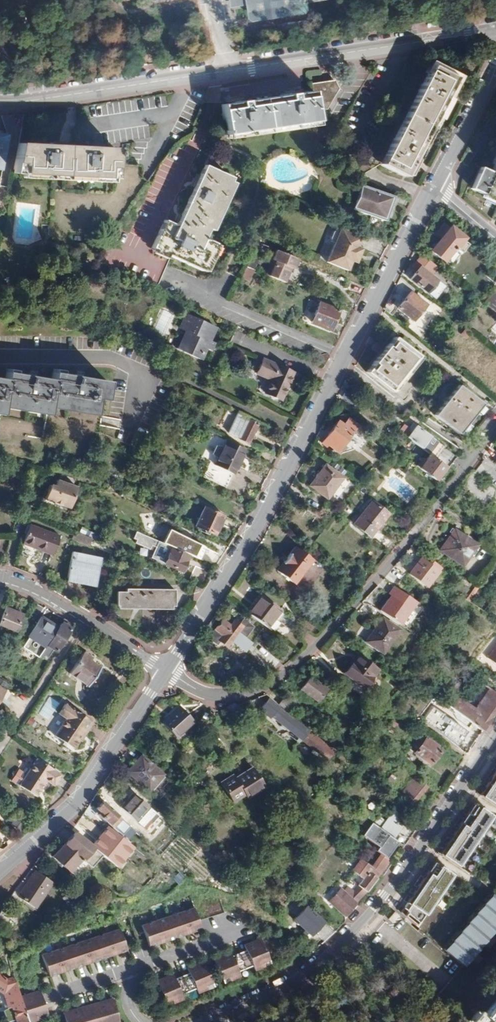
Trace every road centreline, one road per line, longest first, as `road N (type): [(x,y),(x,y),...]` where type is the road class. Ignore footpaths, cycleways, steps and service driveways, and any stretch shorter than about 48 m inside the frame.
road 1 (residential): [(165,670),(263,511),(432,186)]
road 2 (tertiary): [(0,102),(495,29)]
road 3 (residential): [(495,421),(372,578),(273,680),(221,697),(202,695),(165,670)]
road 4 (tertiary): [(200,1021),(262,998),(329,954),(383,899),(495,734)]
road 5 (residential): [(0,870),(76,805),(165,670)]
road 6 (residential): [(0,356),(109,358),(140,374),(130,425)]
road 7 (residential): [(165,670),(0,578)]
road 8 (residential): [(432,186),(495,61)]

